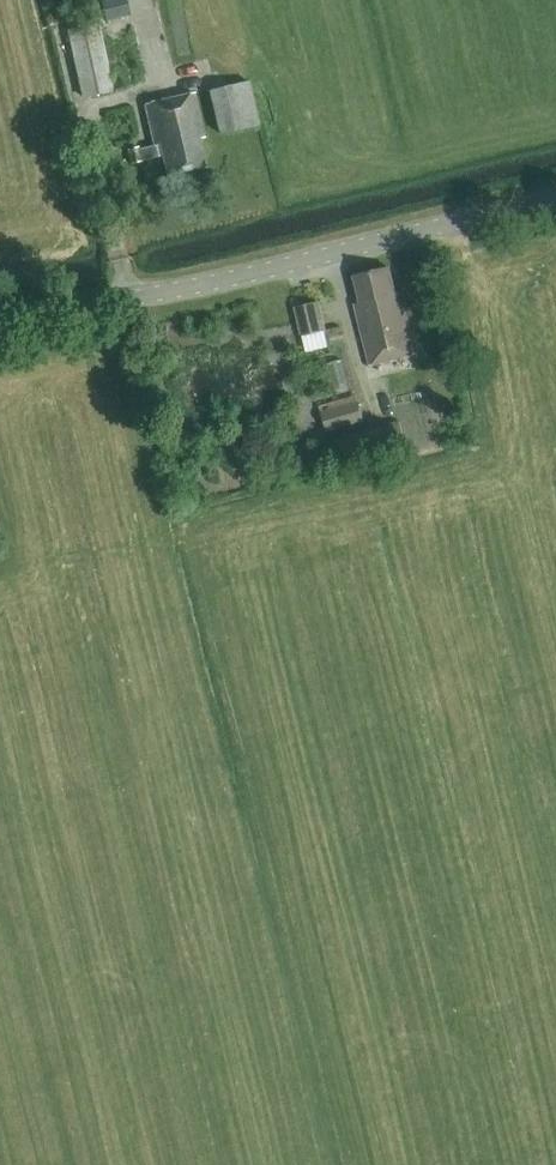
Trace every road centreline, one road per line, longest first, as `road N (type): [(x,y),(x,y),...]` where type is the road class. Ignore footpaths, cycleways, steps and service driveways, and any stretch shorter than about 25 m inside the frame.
road 1 (unclassified): [(0,315),(195,287),(555,195)]

